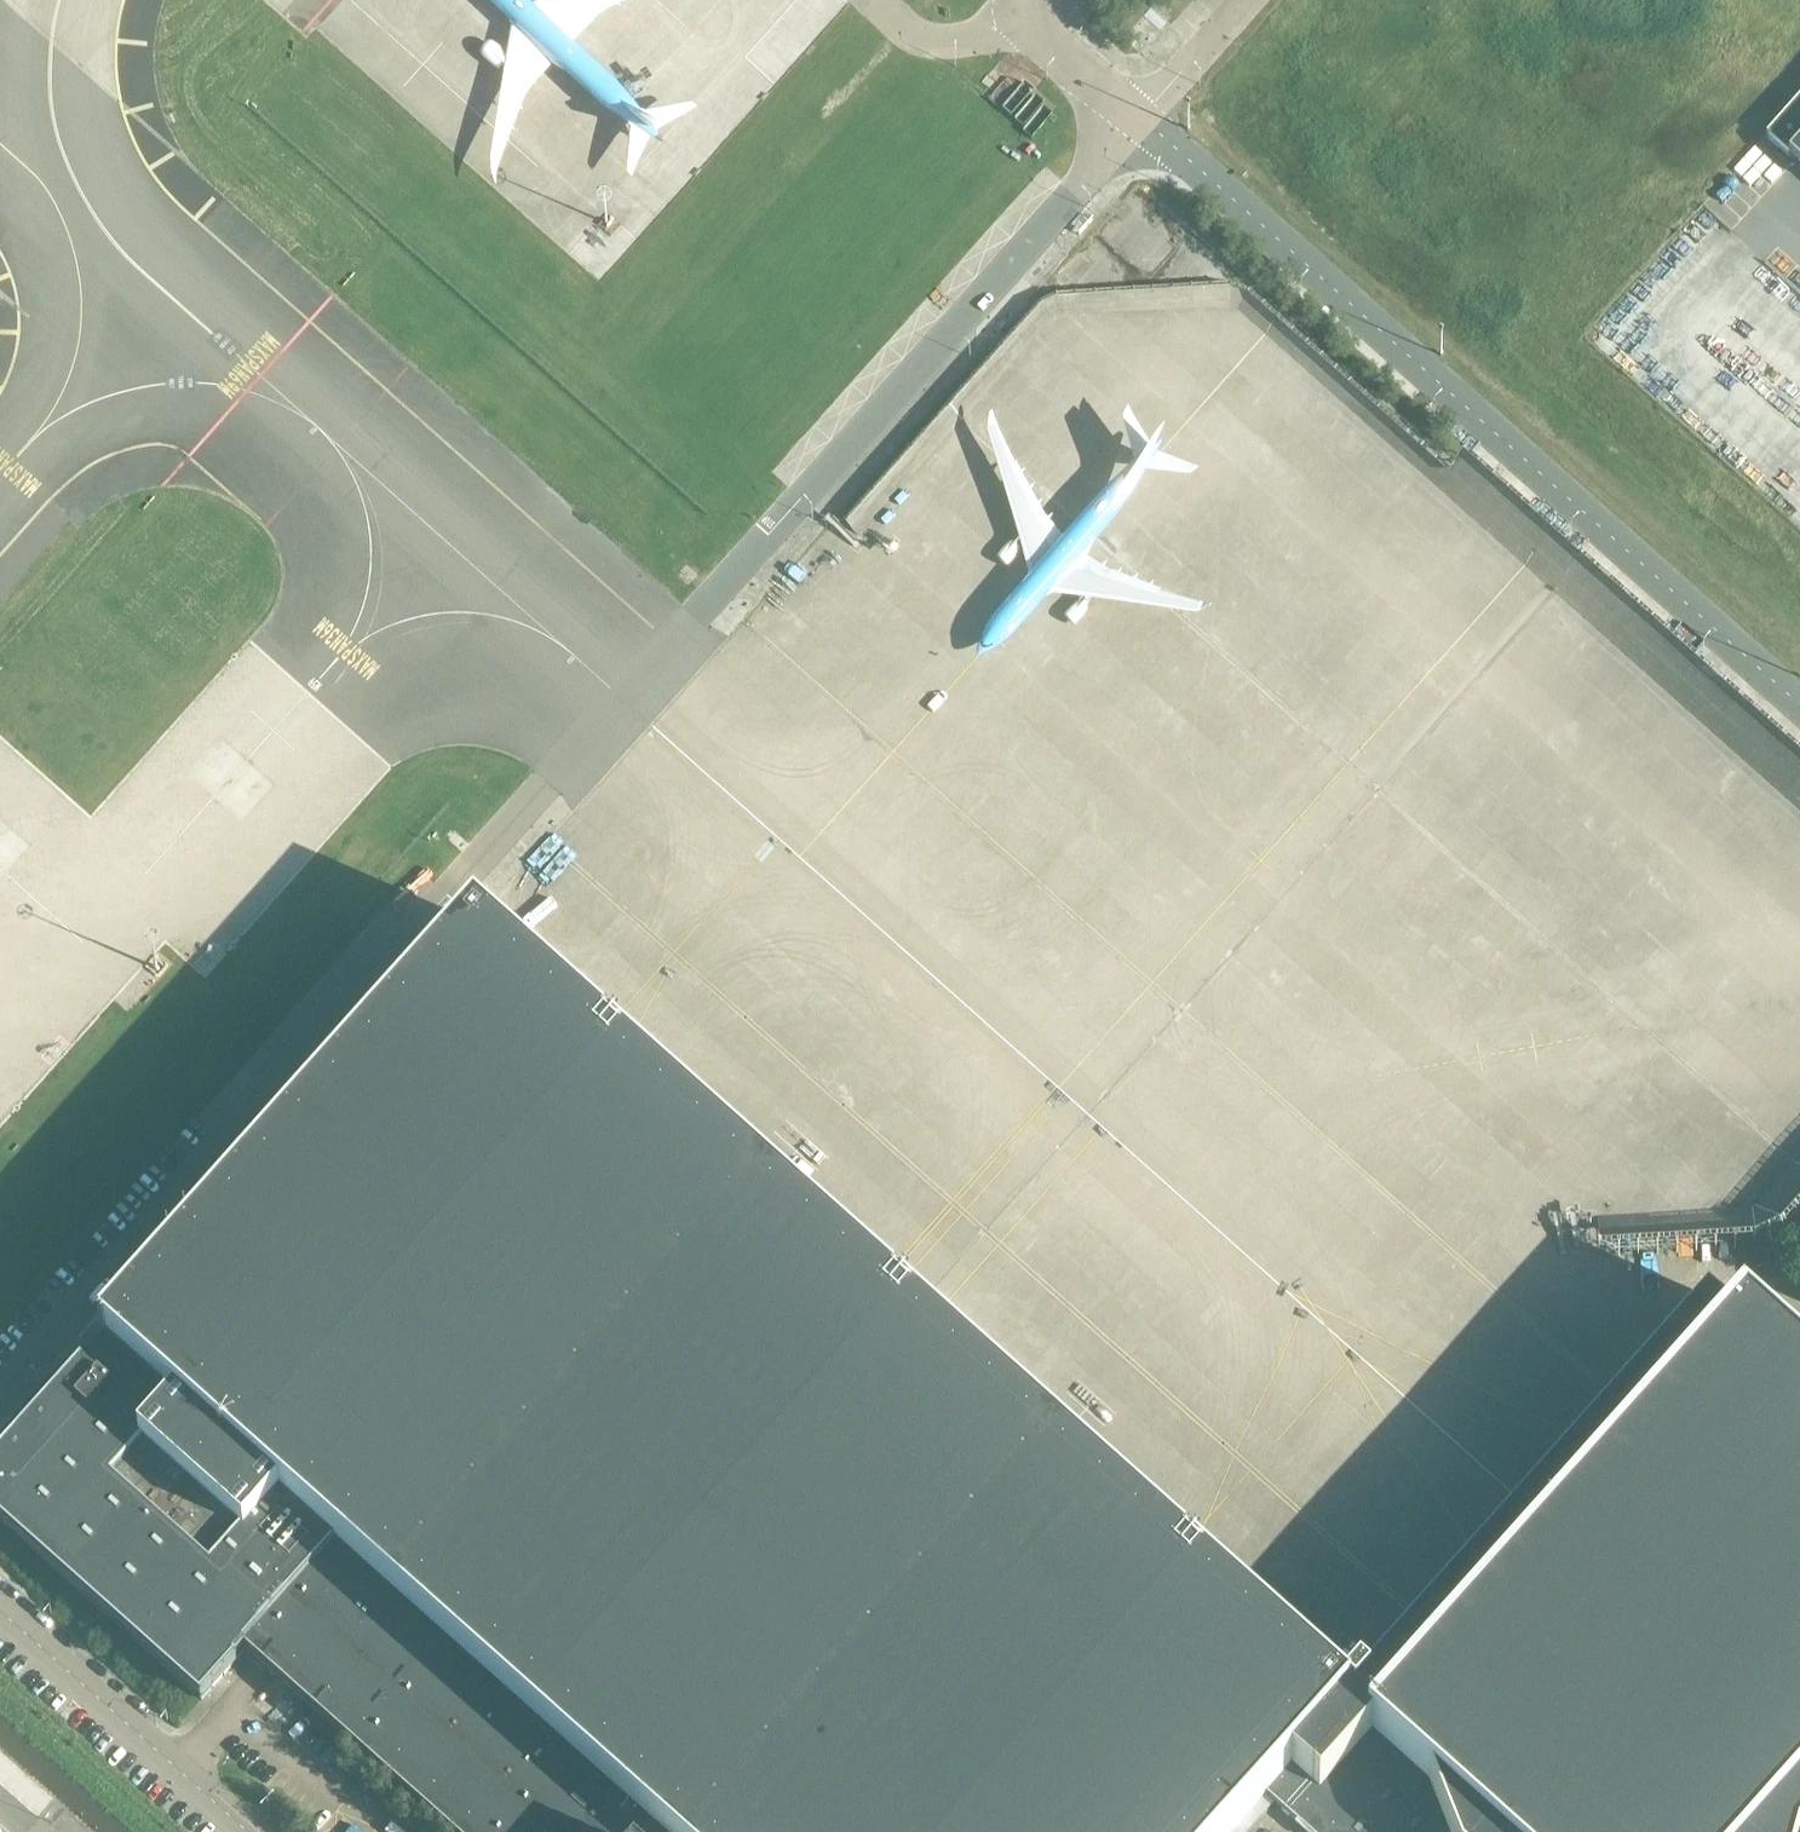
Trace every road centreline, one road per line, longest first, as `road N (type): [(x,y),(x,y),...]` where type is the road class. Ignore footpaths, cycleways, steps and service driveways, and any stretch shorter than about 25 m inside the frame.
road 1 (unclassified): [(1140,119),(0,1396)]
road 2 (unclassified): [(1140,119),(1799,706)]
road 3 (unclassified): [(0,1613),(247,1831)]
road 4 (unclassified): [(1019,0),(1020,19),(1140,119)]
road 5 (unclassified): [(1247,0),(1140,119)]

